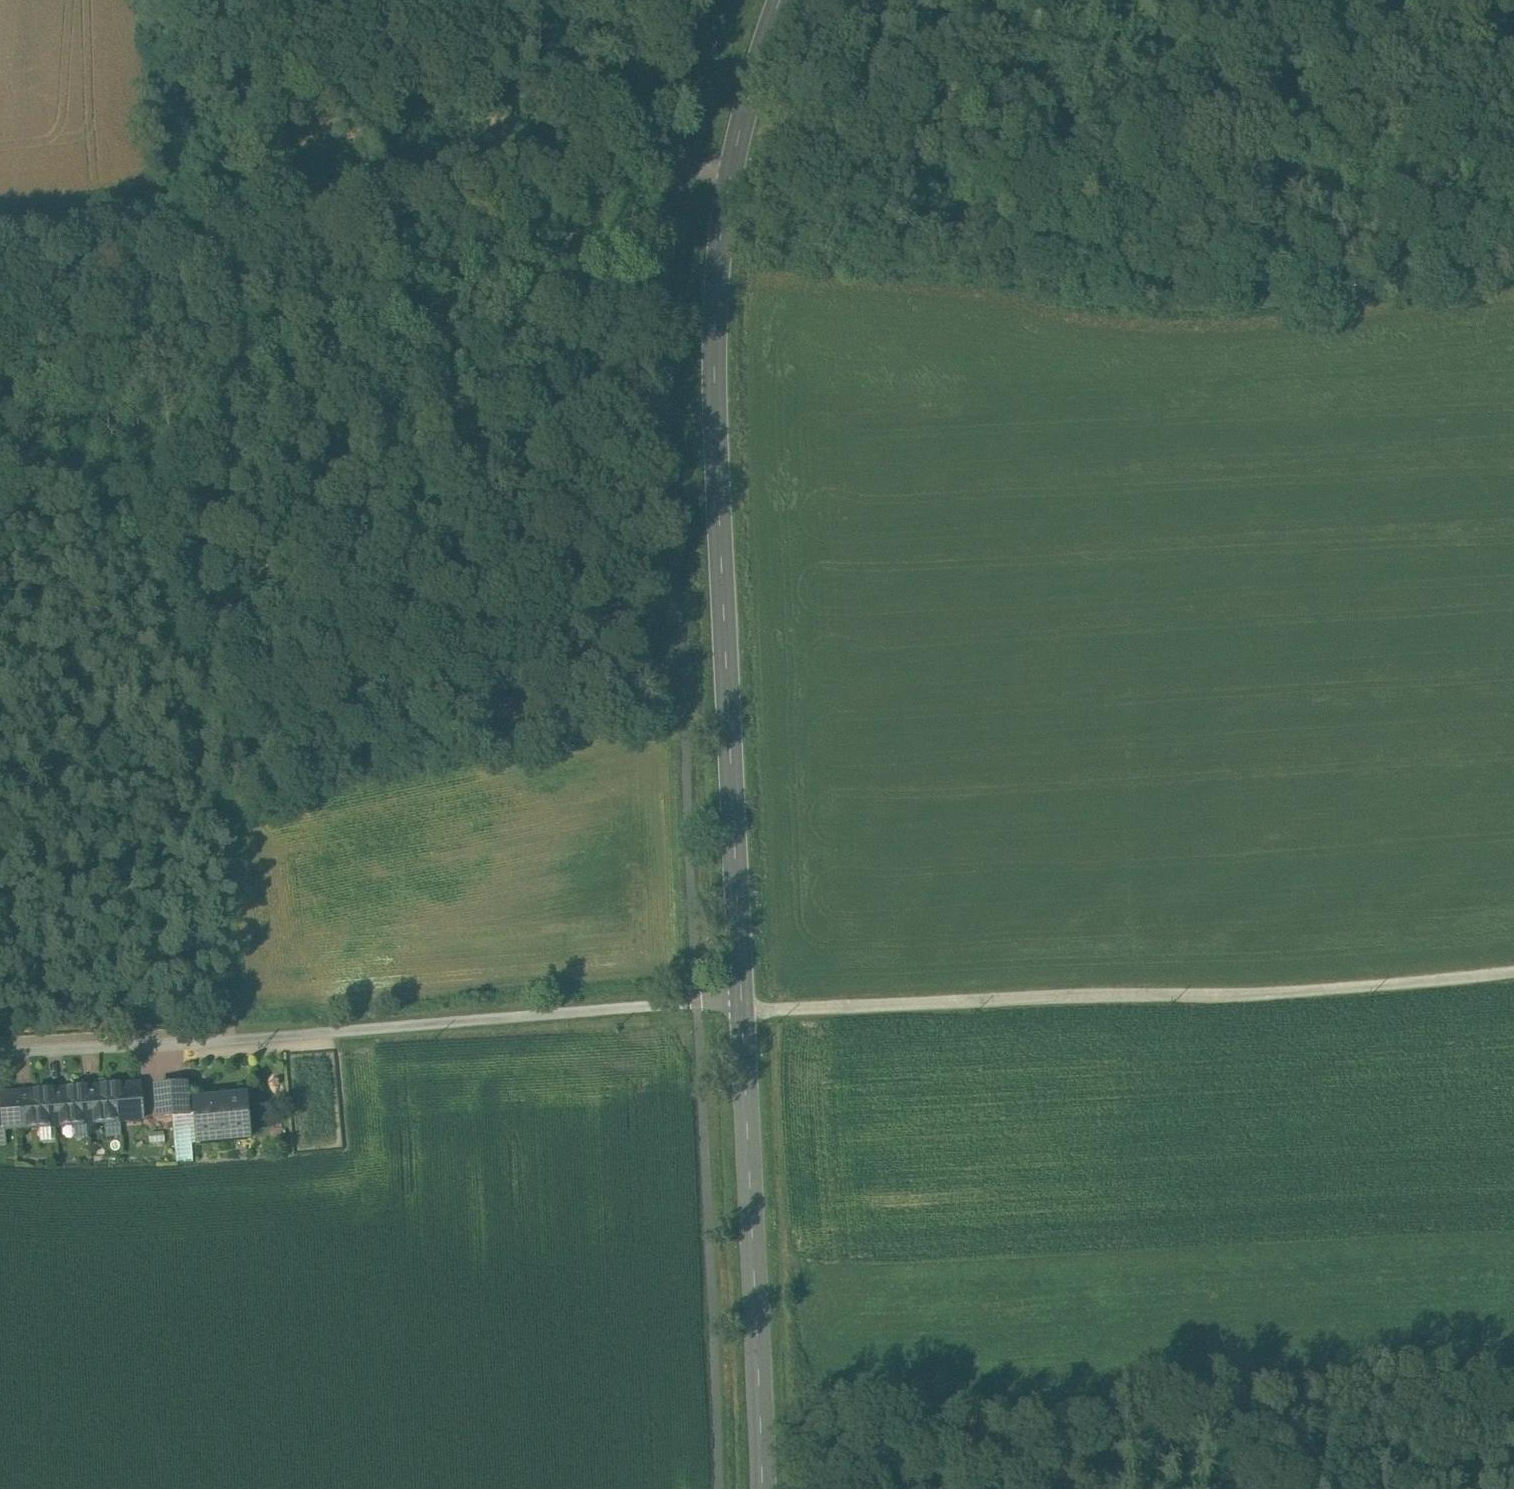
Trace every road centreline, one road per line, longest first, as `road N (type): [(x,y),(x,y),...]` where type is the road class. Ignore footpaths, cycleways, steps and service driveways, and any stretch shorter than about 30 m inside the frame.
road 1 (secondary): [(740,1005),(714,330),(728,175),(781,0)]
road 2 (unclassified): [(740,1005),(0,1051)]
road 3 (track): [(673,429),(0,528)]
road 4 (secondary): [(759,1488),(740,1005)]
road 5 (track): [(619,0),(631,102),(646,137),(681,166)]

